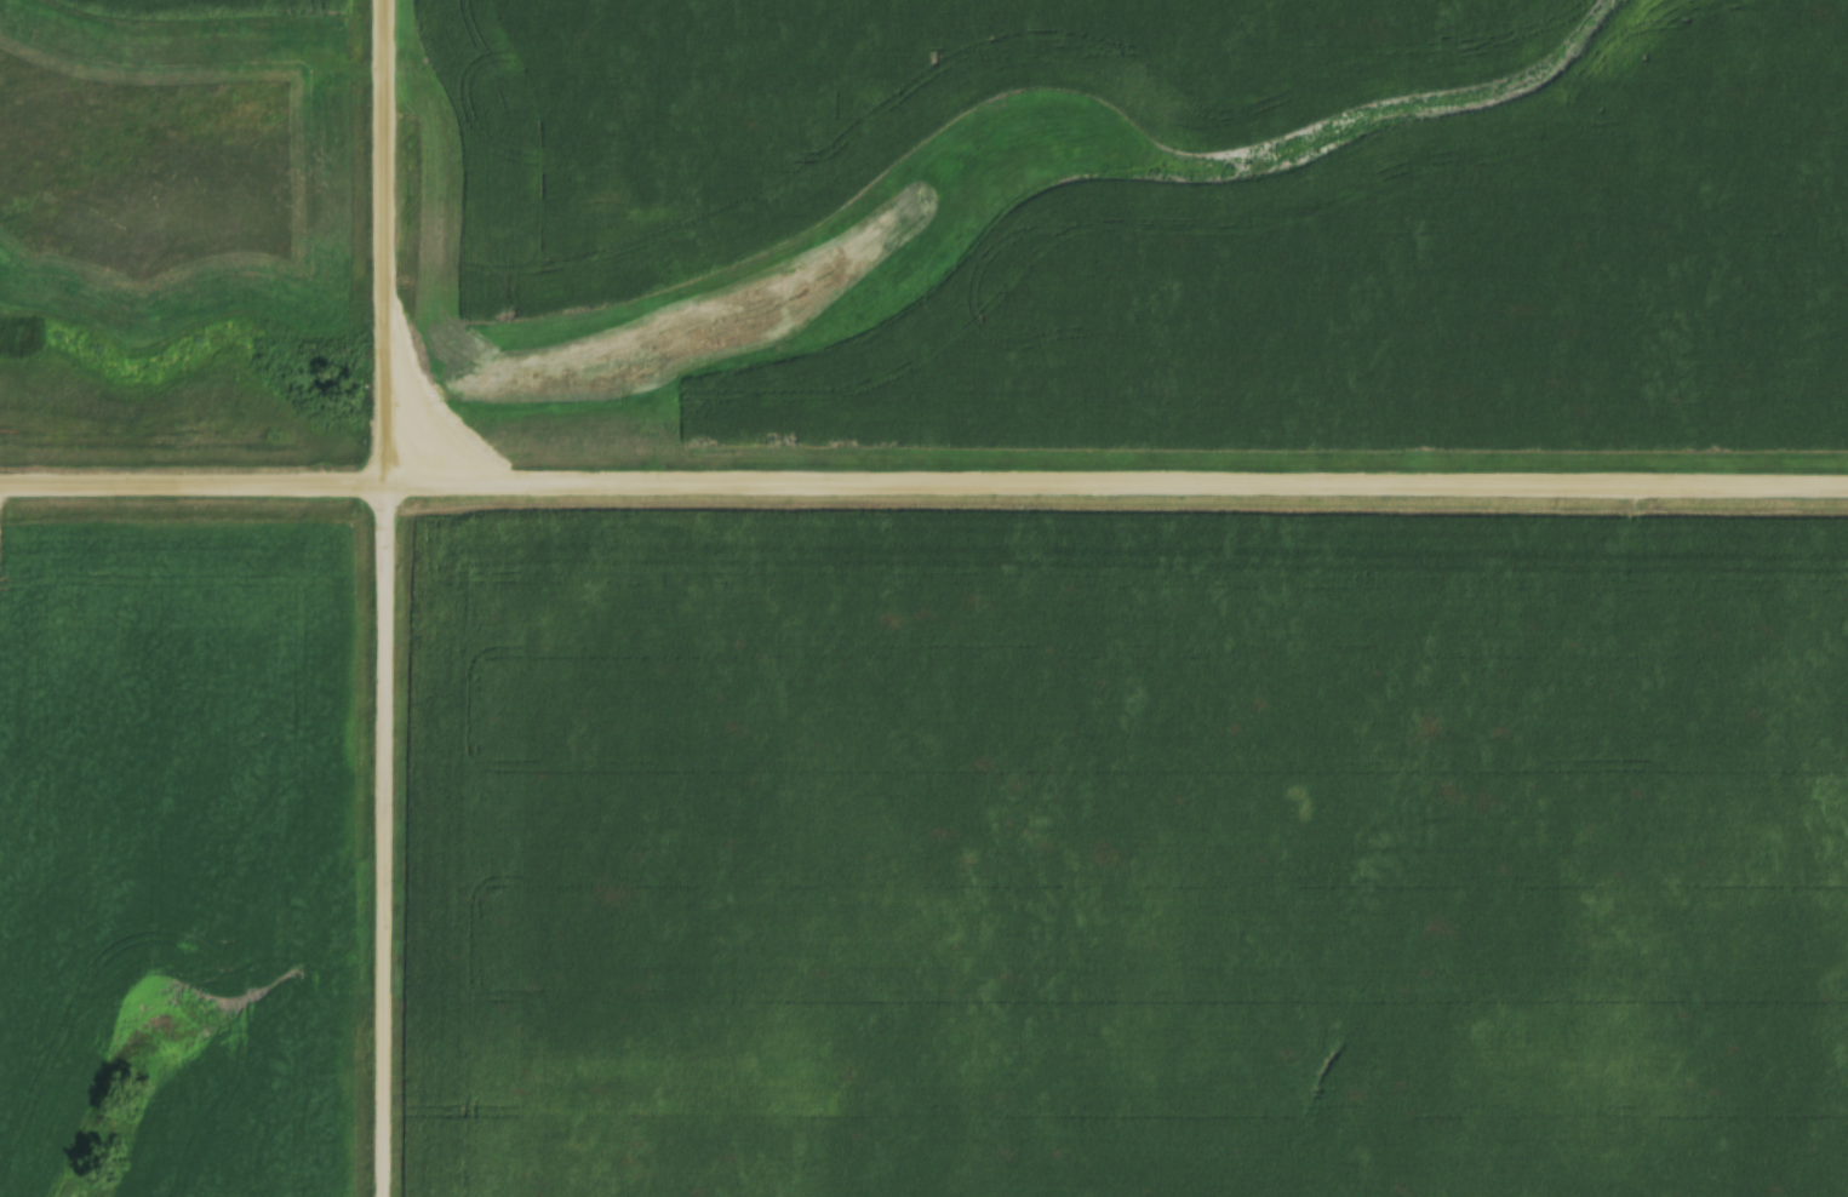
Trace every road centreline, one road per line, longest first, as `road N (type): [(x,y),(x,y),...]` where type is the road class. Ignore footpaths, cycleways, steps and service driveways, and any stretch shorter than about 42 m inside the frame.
road 1 (residential): [(0,478),(1847,485)]
road 2 (residential): [(386,1196),(387,0)]

